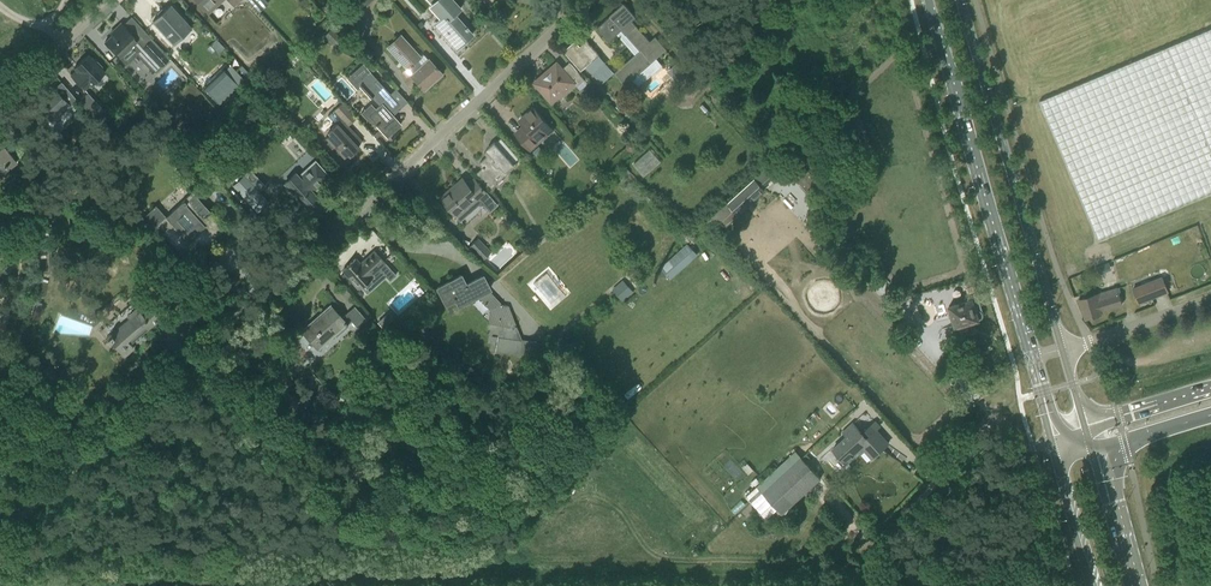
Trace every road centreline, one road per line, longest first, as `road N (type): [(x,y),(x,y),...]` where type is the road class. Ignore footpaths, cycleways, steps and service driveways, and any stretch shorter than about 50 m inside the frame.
road 1 (residential): [(0,533),(587,0)]
road 2 (primary): [(928,0),(1032,358)]
road 3 (primary): [(1062,350),(959,0)]
road 4 (unclassified): [(992,413),(847,567)]
road 5 (residential): [(1210,298),(1062,350)]
road 6 (residential): [(111,0),(0,103)]
road 7 (primary): [(1051,441),(1090,585)]
road 8 (primary): [(1133,585),(1092,451)]
road 9 (motorway): [(1210,394),(1086,431)]
road 10 (motorway): [(1092,451),(1210,416)]

